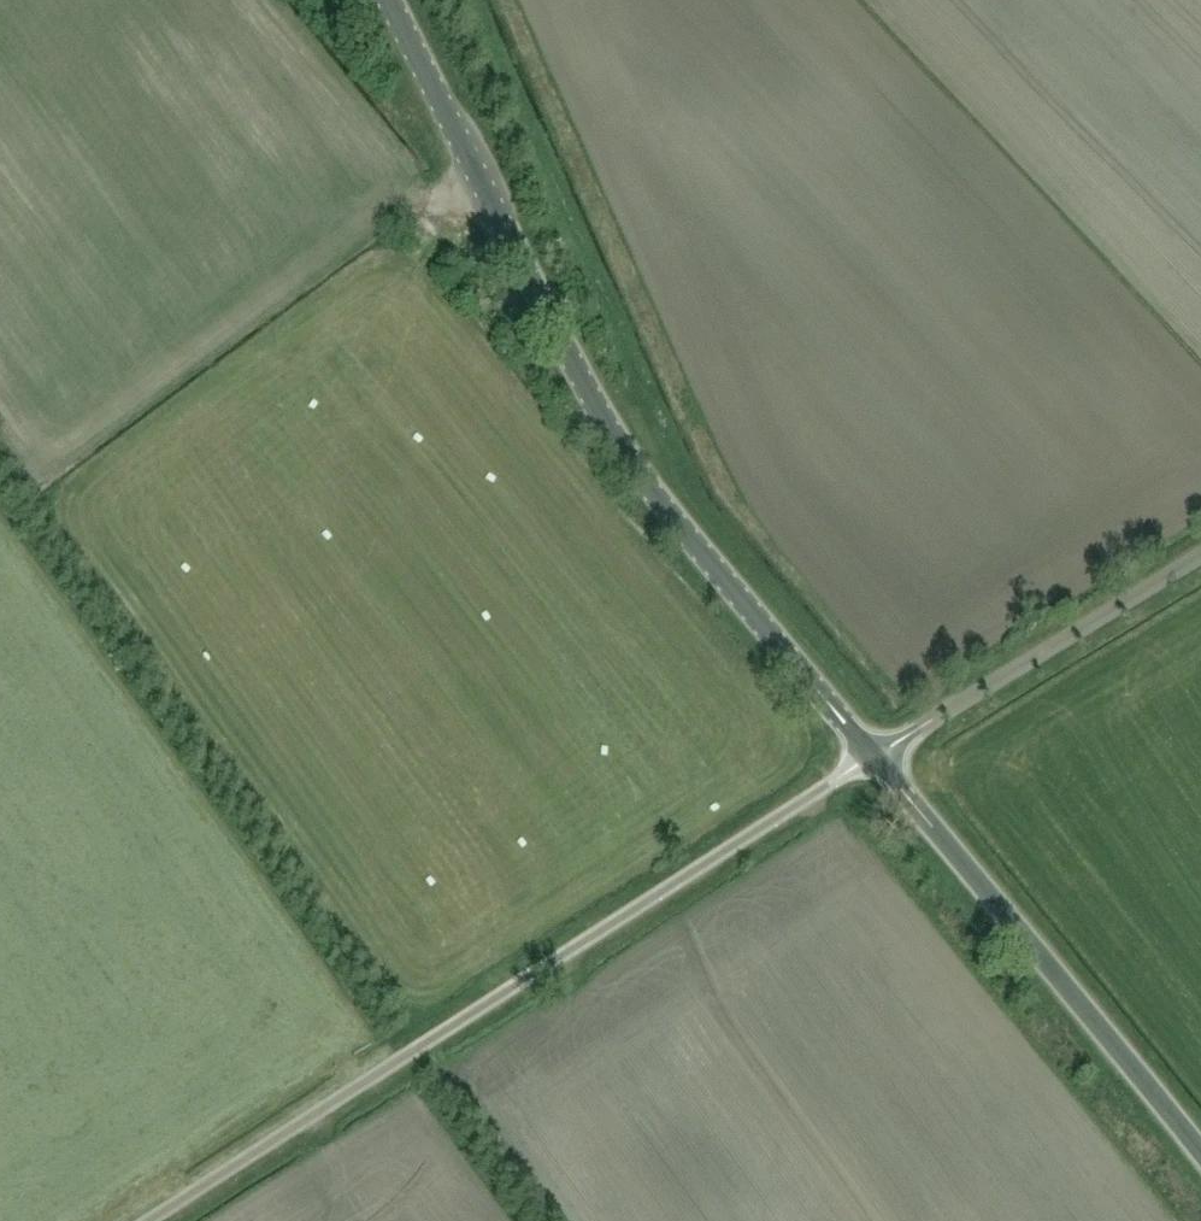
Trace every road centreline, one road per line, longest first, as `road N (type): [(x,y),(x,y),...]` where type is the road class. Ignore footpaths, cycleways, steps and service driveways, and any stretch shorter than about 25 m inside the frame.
road 1 (tertiary): [(871,758),(660,504),(605,422),(391,0)]
road 2 (tertiary): [(1200,1152),(871,758)]
road 3 (unclassified): [(871,758),(1200,555)]

